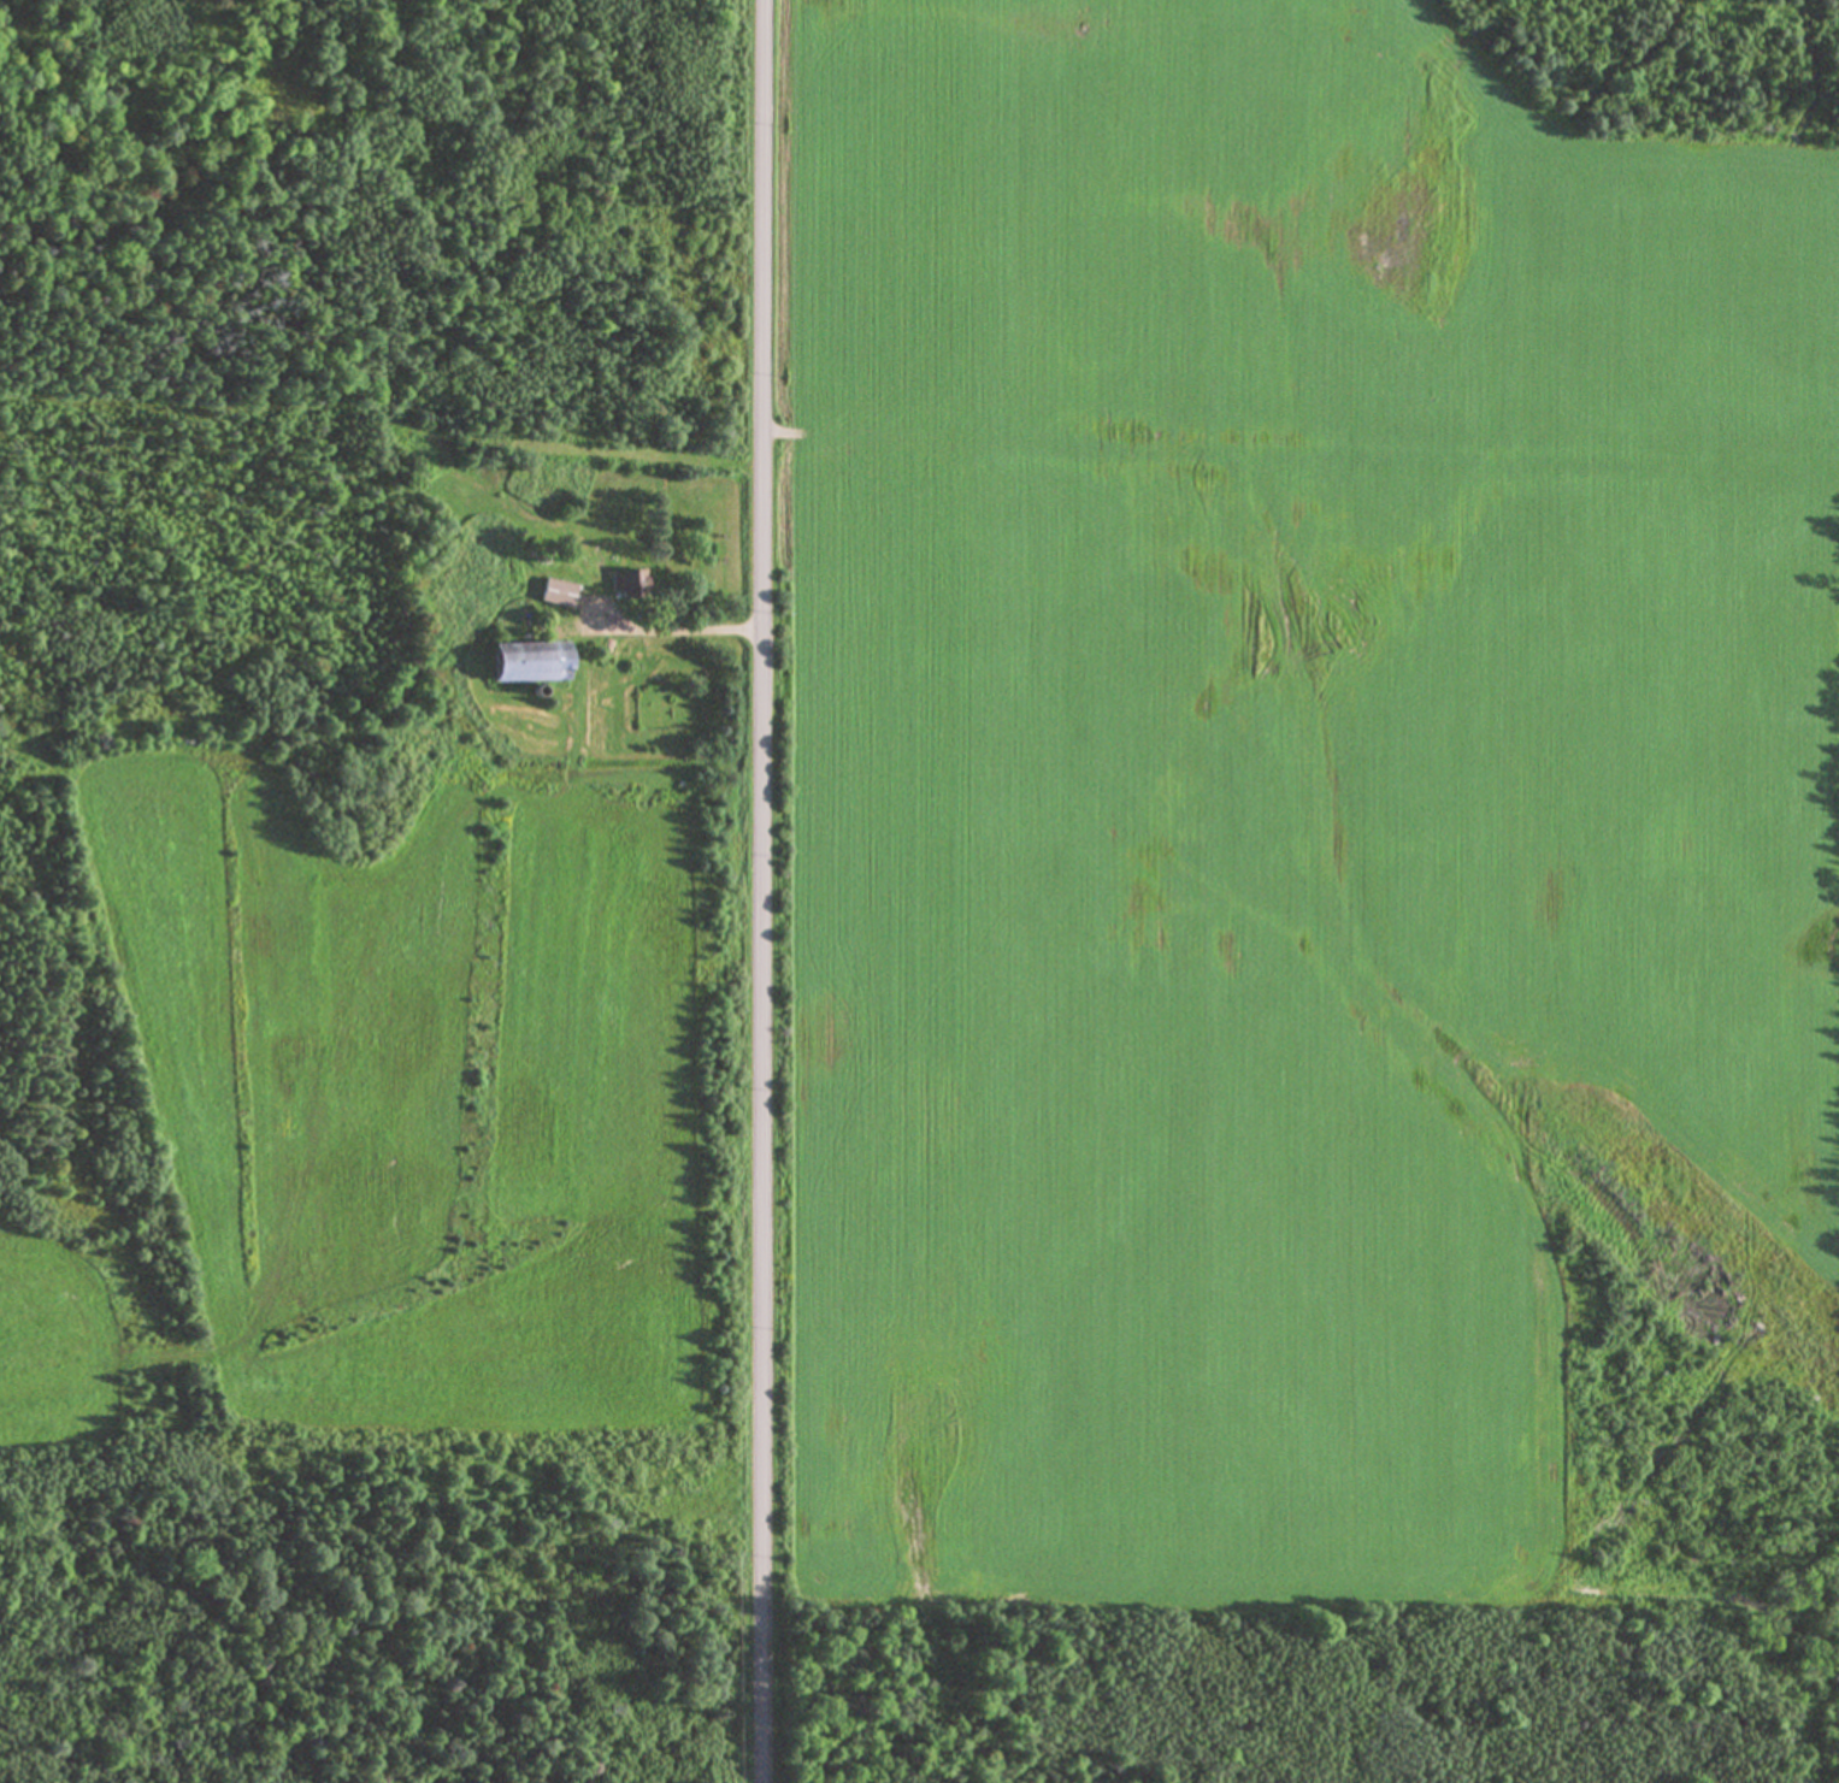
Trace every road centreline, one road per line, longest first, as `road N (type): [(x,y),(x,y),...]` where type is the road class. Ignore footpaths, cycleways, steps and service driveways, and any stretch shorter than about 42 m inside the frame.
road 1 (residential): [(760,1782),(763,0)]
road 2 (track): [(761,431),(1838,476)]

